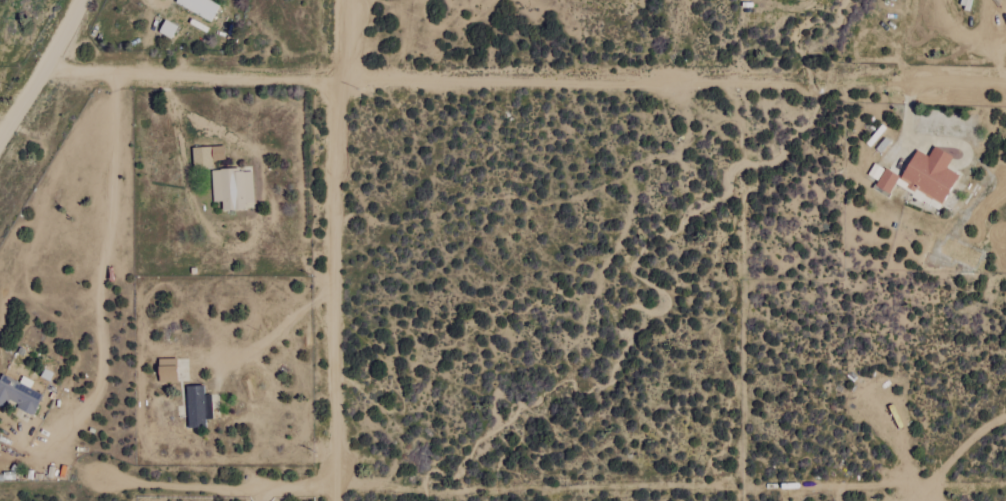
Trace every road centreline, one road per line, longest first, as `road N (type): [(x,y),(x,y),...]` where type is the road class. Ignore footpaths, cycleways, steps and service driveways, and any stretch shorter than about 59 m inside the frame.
road 1 (residential): [(46,72),(746,86),(1005,80)]
road 2 (residential): [(335,500),(343,0)]
road 3 (track): [(116,75),(104,359),(101,380),(70,412)]
road 4 (residential): [(99,483),(335,486)]
road 5 (residential): [(0,142),(81,0)]
road 6 (track): [(335,294),(223,363)]
road 7 (track): [(1005,416),(972,436),(938,474),(934,500)]

